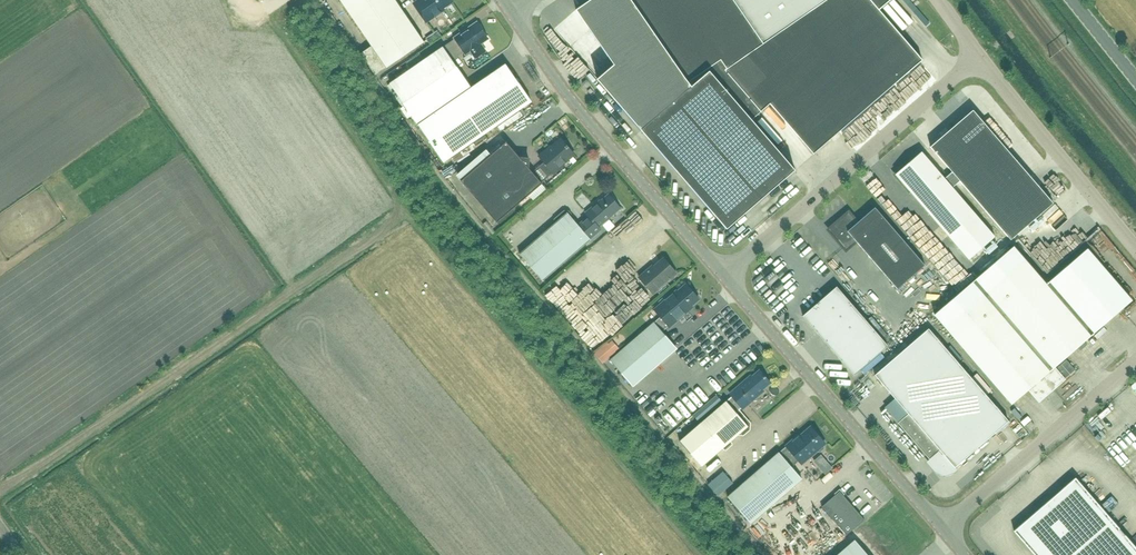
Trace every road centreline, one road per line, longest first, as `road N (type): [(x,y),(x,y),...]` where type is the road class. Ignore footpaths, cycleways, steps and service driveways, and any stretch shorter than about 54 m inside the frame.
road 1 (track): [(0,492),(410,212)]
road 2 (tertiary): [(724,276),(592,125),(511,13)]
road 3 (unclassified): [(978,55),(724,276)]
road 4 (tertiary): [(942,529),(724,276)]
road 5 (unclassified): [(942,529),(1135,359)]
road 6 (unclassified): [(1135,247),(978,55)]

